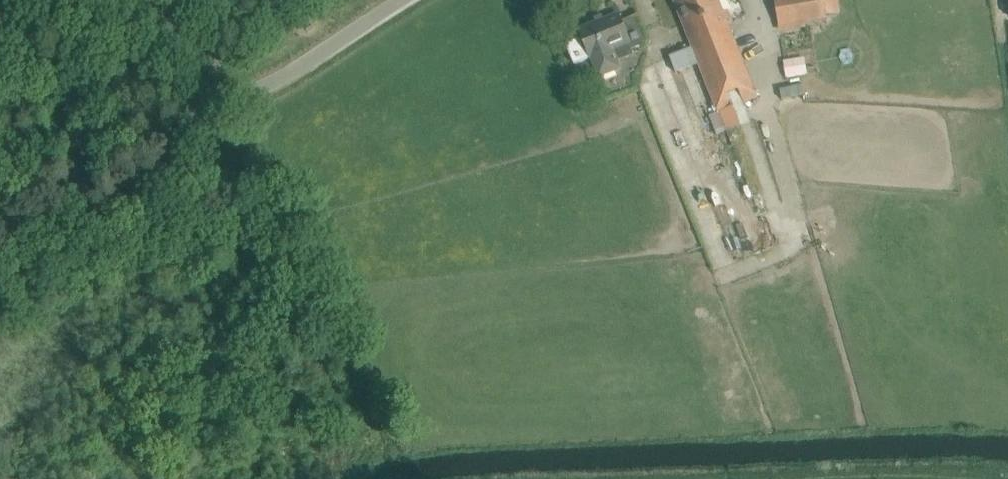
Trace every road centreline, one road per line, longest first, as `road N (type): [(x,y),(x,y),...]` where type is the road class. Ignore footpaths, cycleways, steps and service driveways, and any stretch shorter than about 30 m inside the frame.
road 1 (unclassified): [(0,153),(205,111),(251,94),(404,0)]
road 2 (track): [(155,0),(205,111)]

